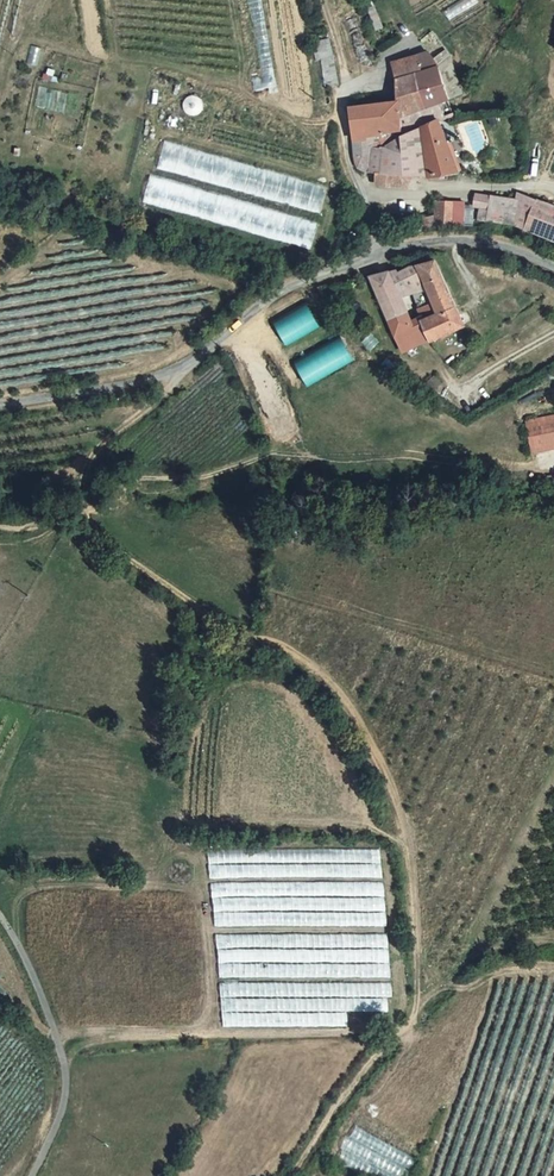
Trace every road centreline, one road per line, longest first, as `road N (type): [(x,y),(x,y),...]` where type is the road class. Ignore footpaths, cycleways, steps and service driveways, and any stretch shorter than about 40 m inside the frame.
road 1 (track): [(180,371),(89,459),(79,497),(84,509),(128,560),(304,662),(342,696),(401,825),(417,993),(411,1023),(350,1085),(291,1175)]
road 2 (unclassified): [(553,267),(453,240),(407,246),(272,295),(180,371),(0,406)]
road 3 (track): [(0,916),(27,956),(63,1054),(67,1090),(34,1175)]

